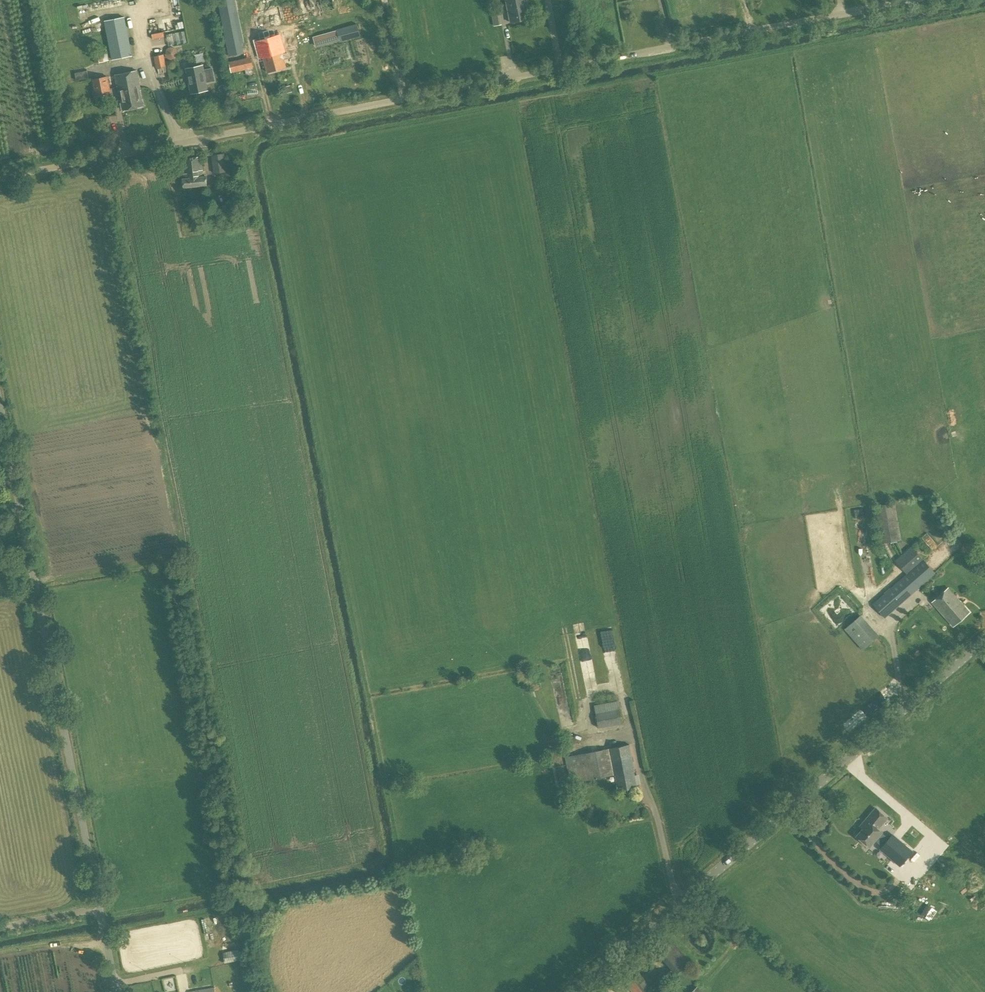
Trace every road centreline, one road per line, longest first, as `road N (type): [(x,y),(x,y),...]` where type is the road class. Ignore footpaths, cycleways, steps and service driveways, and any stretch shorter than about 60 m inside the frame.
road 1 (unclassified): [(0,178),(906,0)]
road 2 (tertiary): [(984,642),(575,991)]
road 3 (unclassified): [(99,906),(0,404)]

